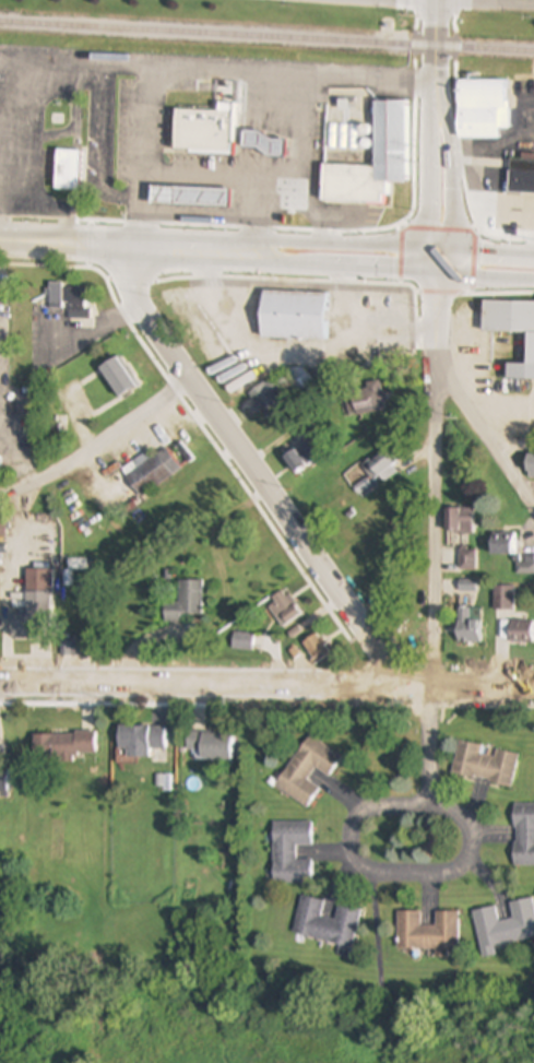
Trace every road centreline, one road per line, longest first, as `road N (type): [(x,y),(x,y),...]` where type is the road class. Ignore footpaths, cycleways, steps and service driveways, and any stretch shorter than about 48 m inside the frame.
road 1 (residential): [(403,686),(98,246)]
road 2 (residential): [(533,688),(0,682)]
road 3 (secondary): [(440,258),(0,242)]
road 4 (residential): [(430,687),(440,258)]
road 5 (residential): [(470,820),(451,807),(379,802),(360,814),(352,834),(355,855),(373,871),(461,870),(475,846),(470,820)]
road 6 (primary): [(440,258),(437,0)]
road 7 (residential): [(533,503),(437,367)]

